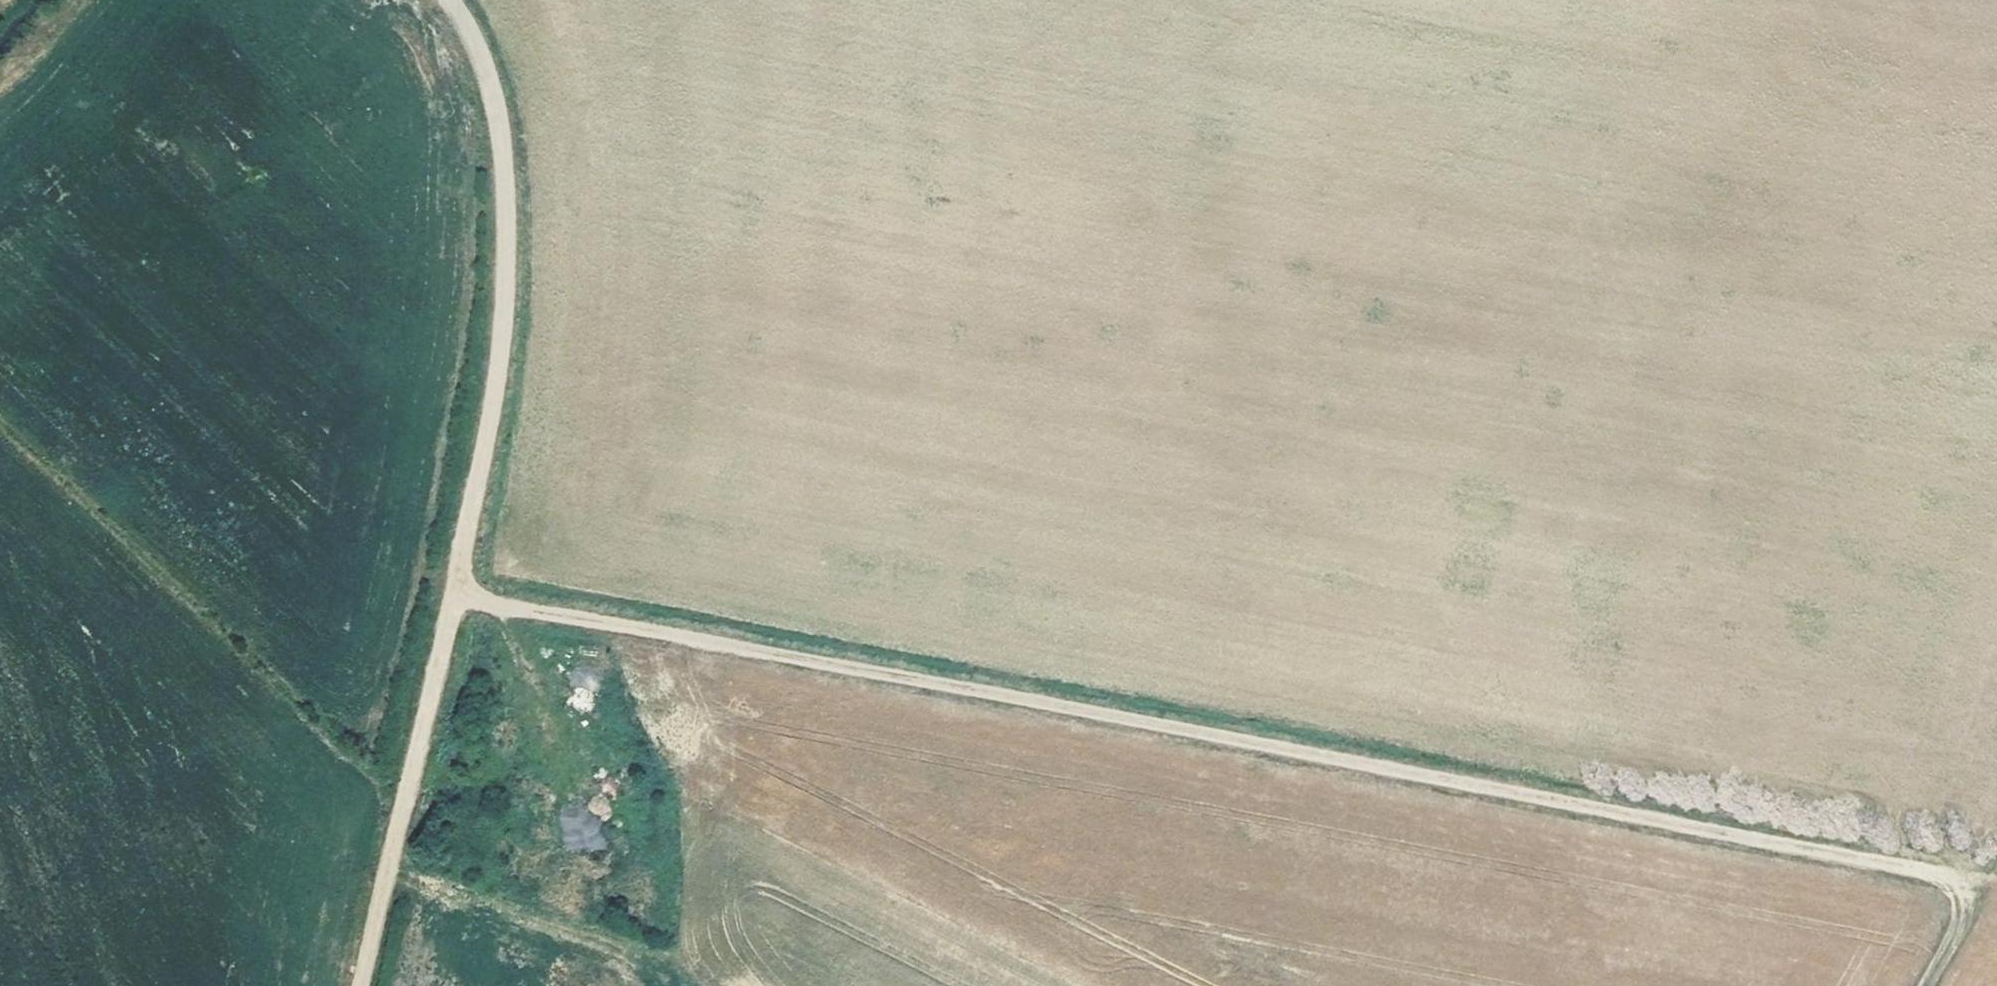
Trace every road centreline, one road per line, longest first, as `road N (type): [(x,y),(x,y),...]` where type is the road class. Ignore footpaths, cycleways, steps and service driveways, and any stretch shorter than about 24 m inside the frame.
road 1 (track): [(458,591),(1969,886)]
road 2 (track): [(361,985),(458,591),(504,340),(501,142),(485,75),(445,0)]

